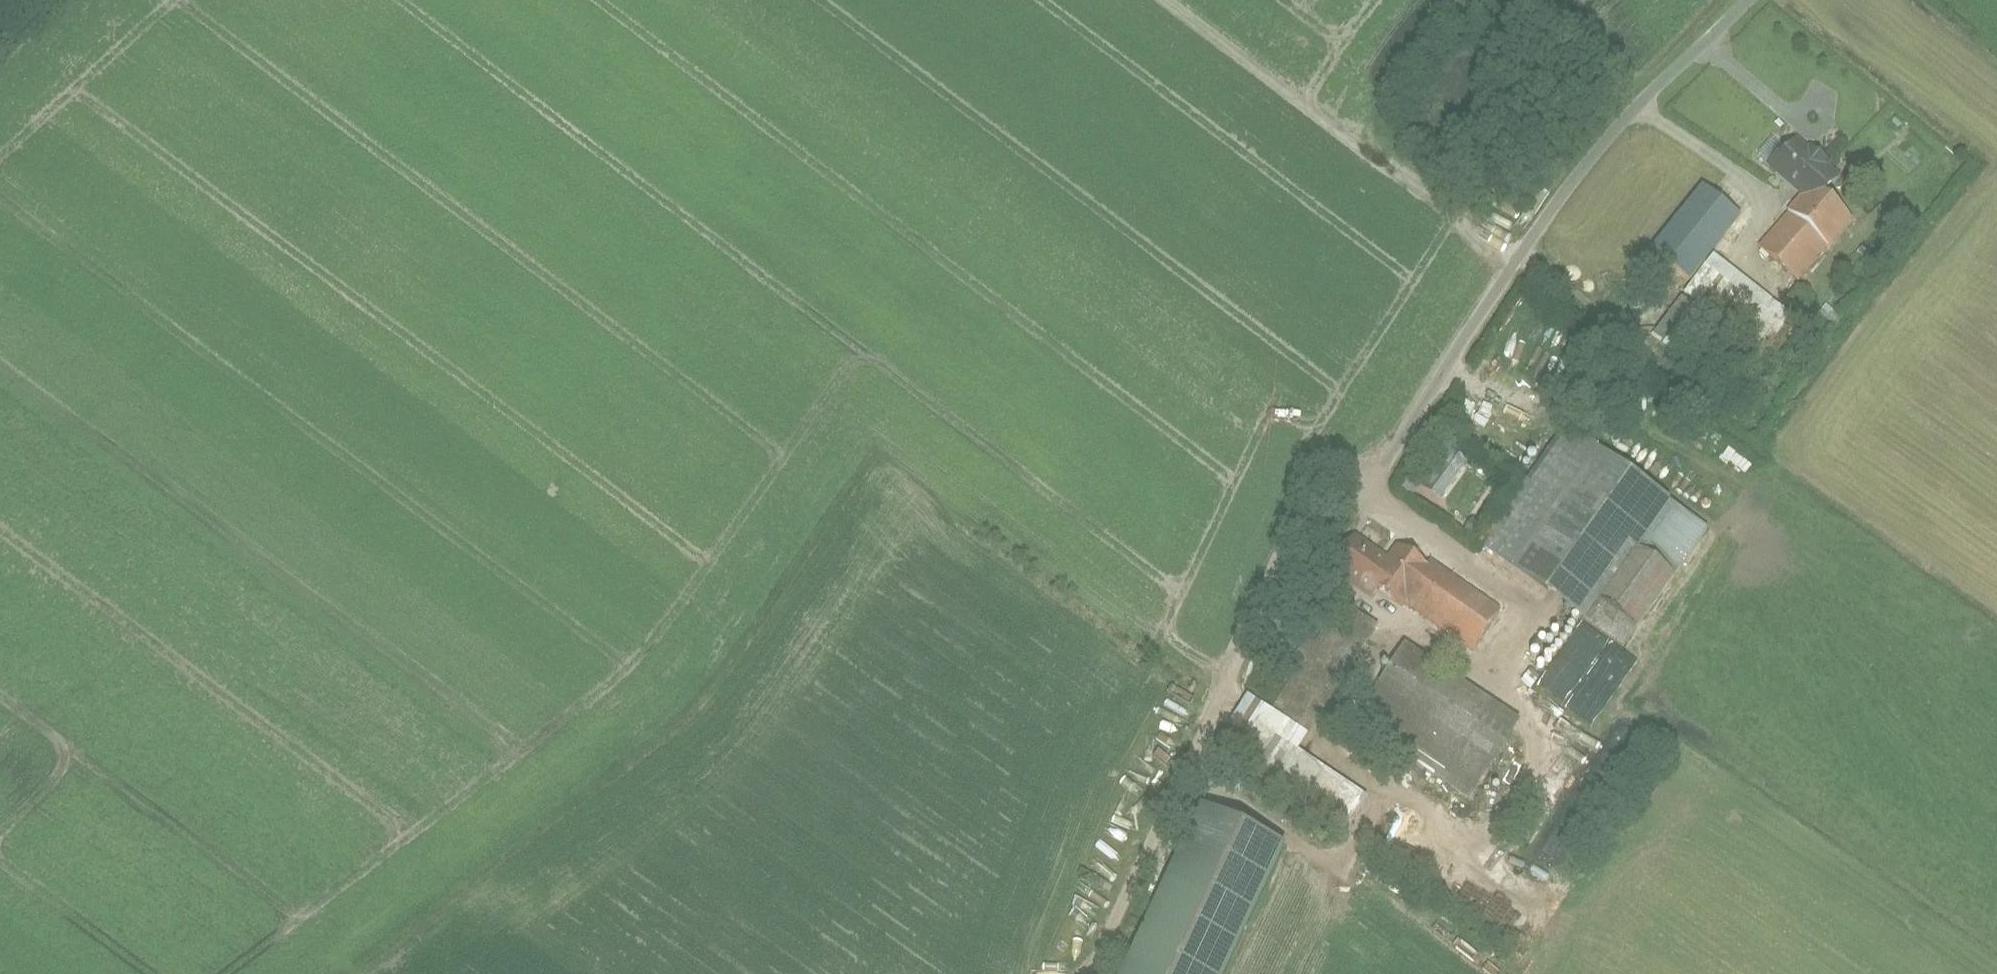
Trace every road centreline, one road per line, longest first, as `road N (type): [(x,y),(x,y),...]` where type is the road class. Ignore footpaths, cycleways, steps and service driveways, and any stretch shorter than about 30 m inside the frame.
road 1 (residential): [(1742,0),(1646,98),(1514,267),(1389,468),(1384,509),(1526,610)]

